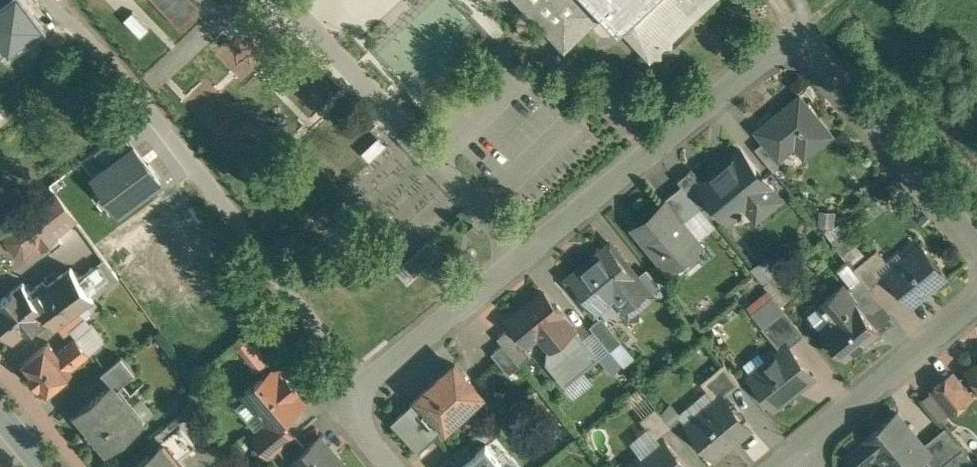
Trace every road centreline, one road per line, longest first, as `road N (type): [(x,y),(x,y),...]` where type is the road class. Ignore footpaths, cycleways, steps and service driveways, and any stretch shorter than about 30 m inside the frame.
road 1 (residential): [(391,466),(358,415),(356,395),(384,354),(772,48),(807,29),(976,240)]
road 2 (residential): [(800,451),(976,301)]

